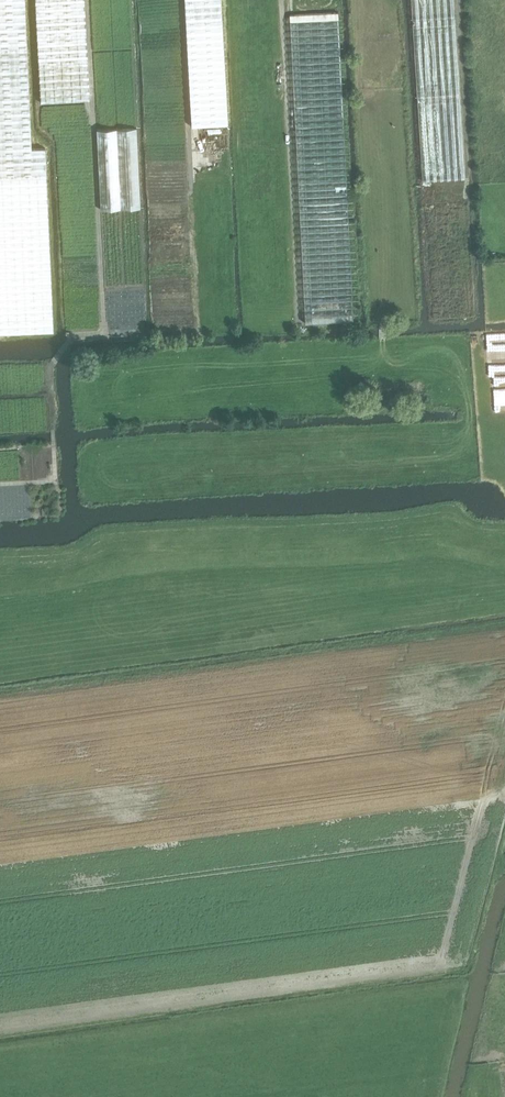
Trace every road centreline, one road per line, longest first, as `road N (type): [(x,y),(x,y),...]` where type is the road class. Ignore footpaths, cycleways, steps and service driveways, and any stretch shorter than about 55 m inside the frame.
road 1 (track): [(103,327),(87,0)]
road 2 (track): [(282,0),(298,320)]
road 3 (track): [(180,0),(195,308)]

